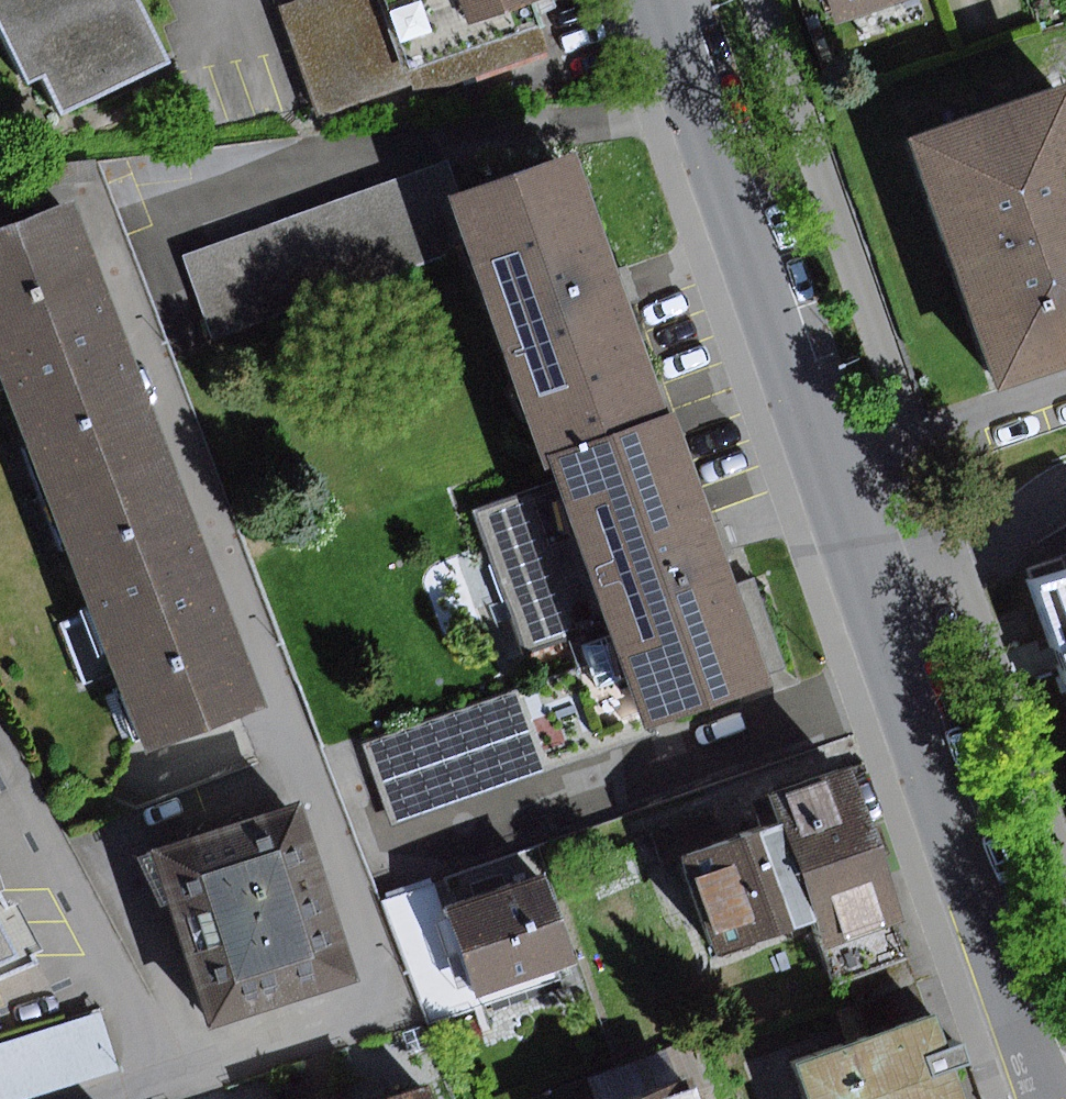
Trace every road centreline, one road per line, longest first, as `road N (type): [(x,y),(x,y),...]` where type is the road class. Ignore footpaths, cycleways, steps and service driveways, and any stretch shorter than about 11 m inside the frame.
road 1 (residential): [(1056,1098),(656,0)]

